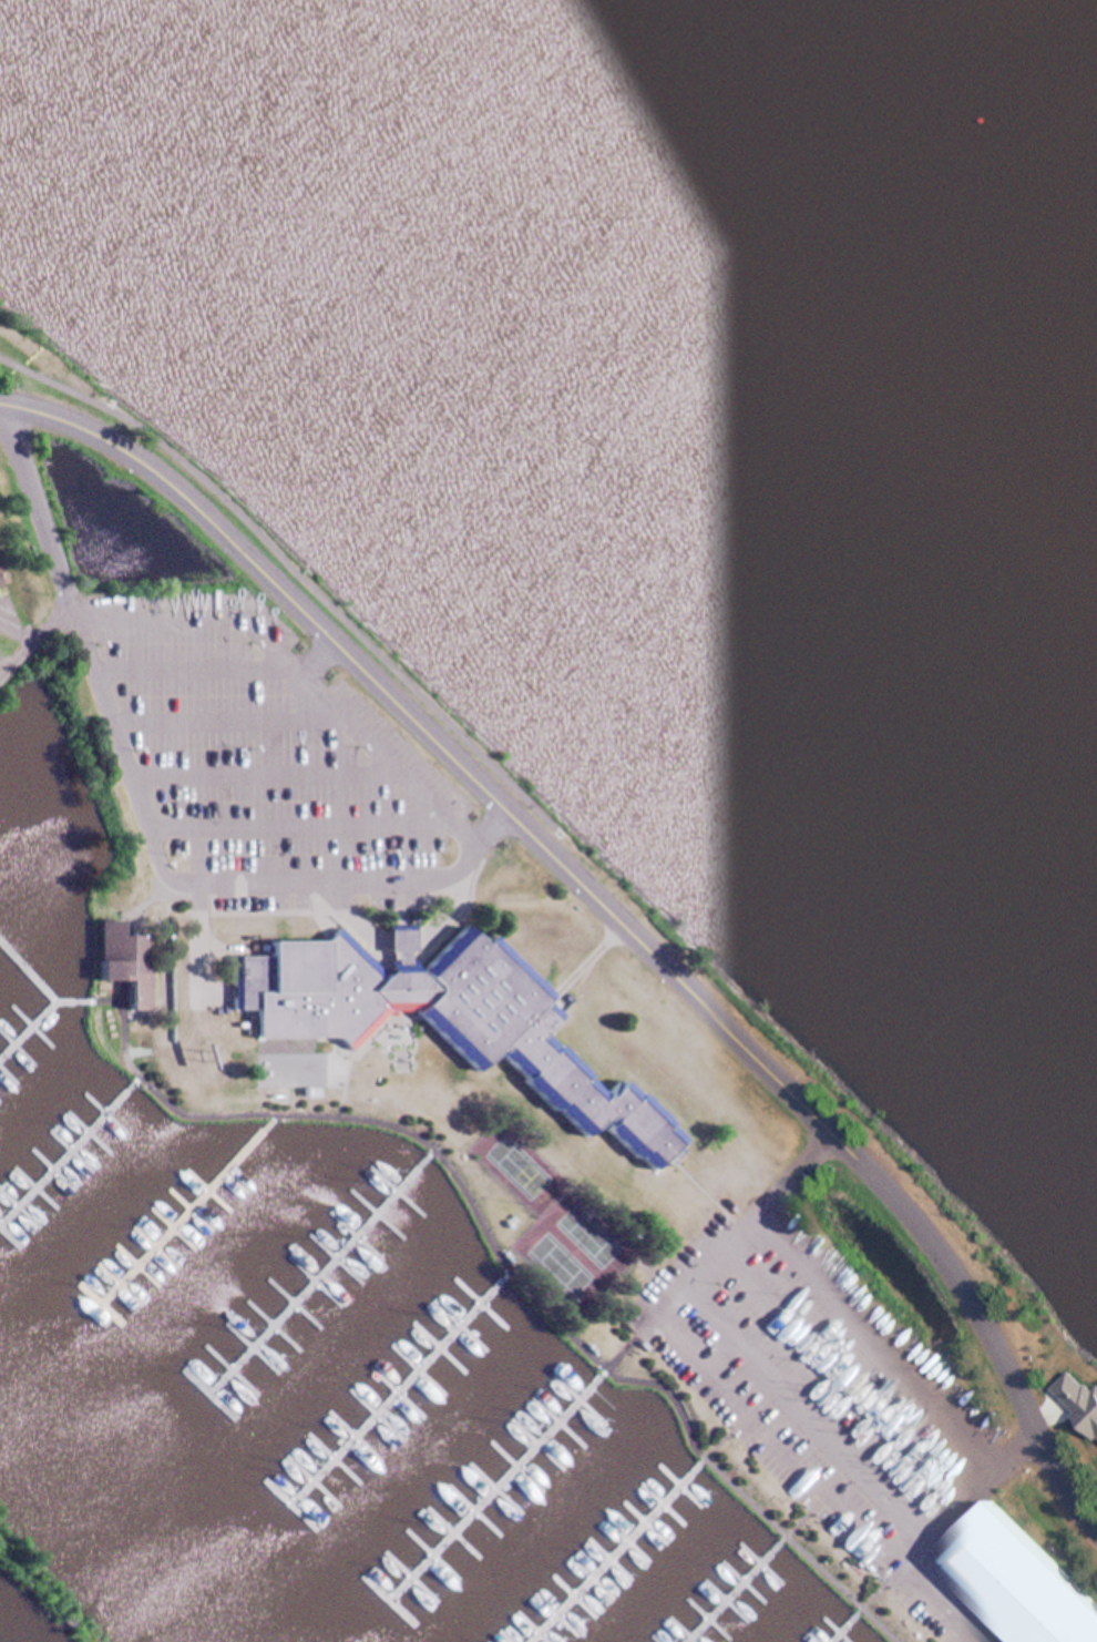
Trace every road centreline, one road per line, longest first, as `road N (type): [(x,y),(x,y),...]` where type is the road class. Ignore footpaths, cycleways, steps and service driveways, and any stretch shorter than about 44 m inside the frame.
road 1 (residential): [(0,403),(124,440),(209,500),(917,1220),(967,1284),(1069,1492),(1096,1531)]

